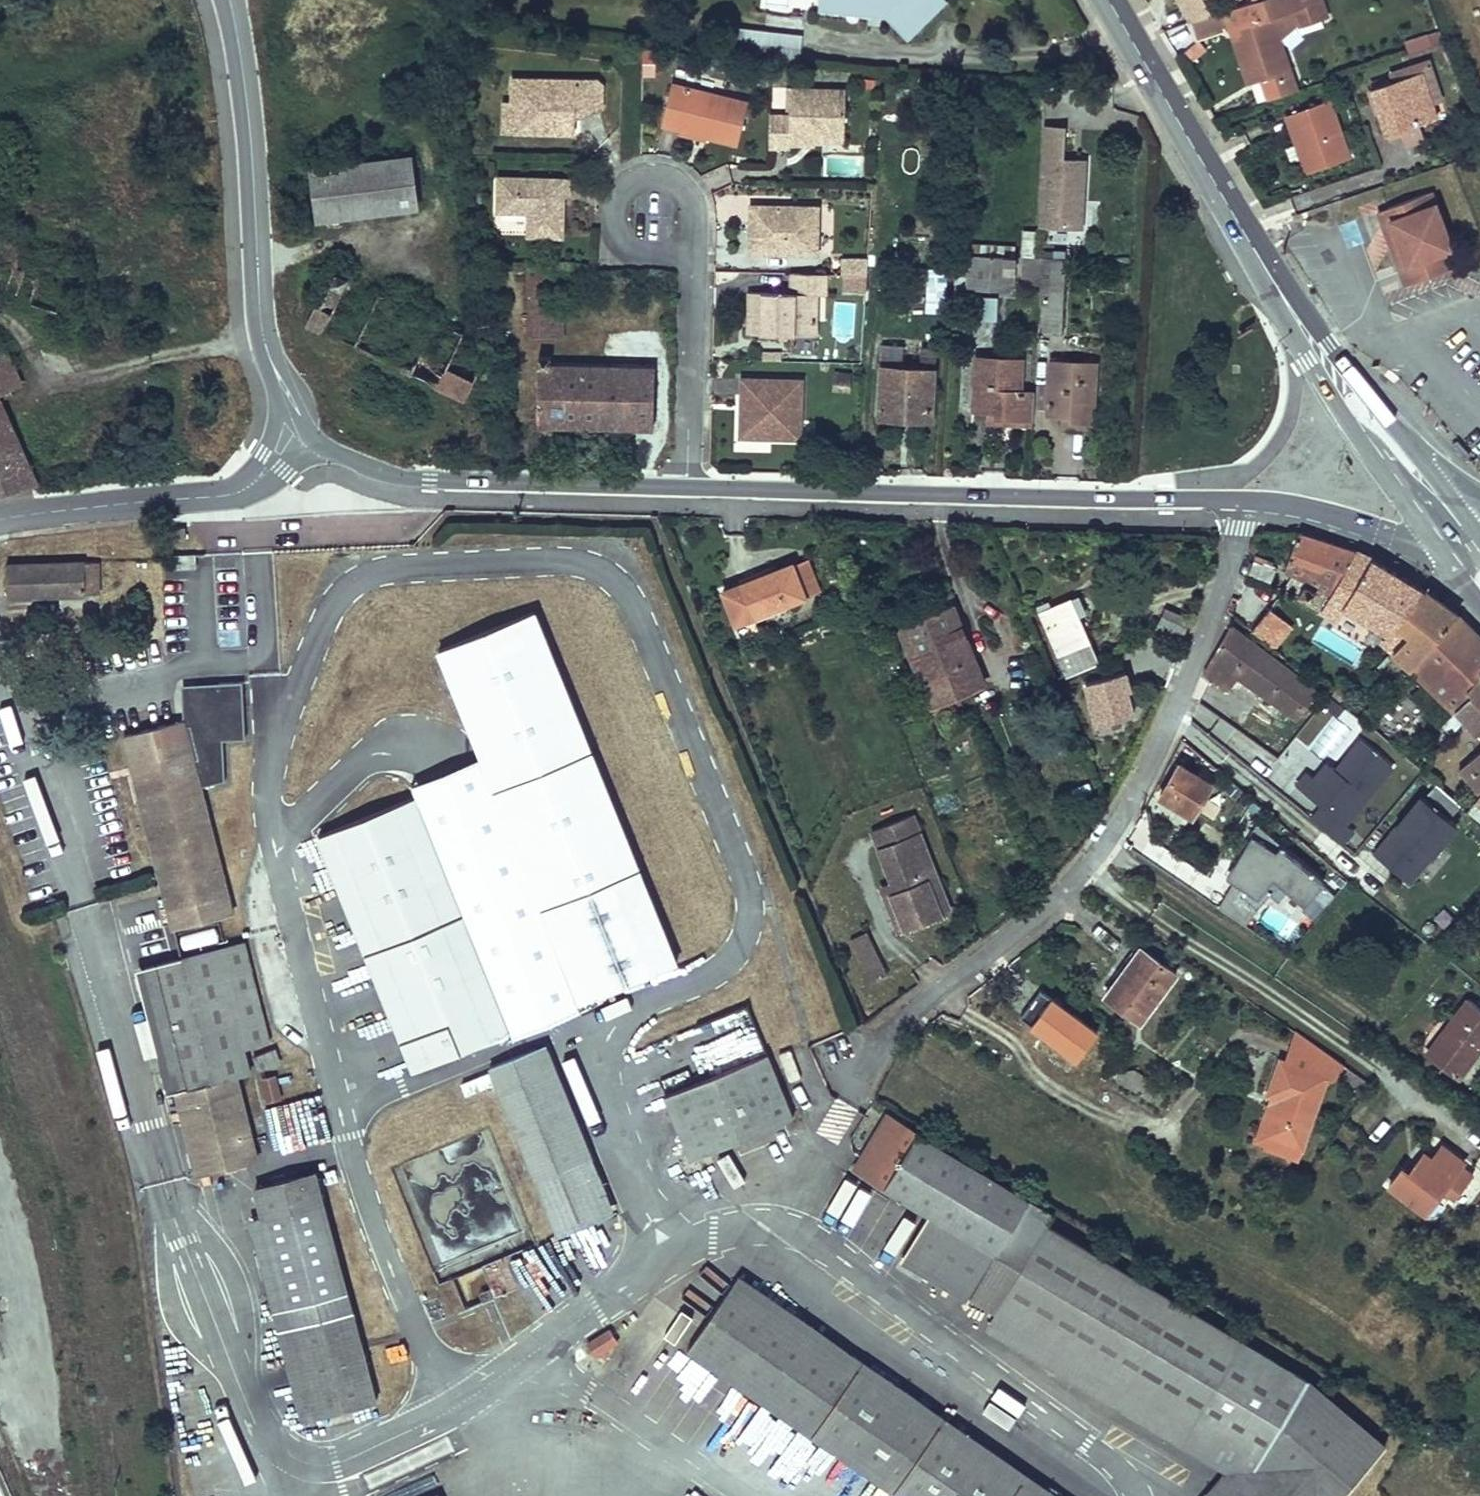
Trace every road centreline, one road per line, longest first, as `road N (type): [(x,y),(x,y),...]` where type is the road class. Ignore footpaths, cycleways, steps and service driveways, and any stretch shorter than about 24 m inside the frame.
road 1 (residential): [(851,1089),(908,1007),(1048,905),(1114,827),(1220,596),(1245,506)]
road 2 (residential): [(686,488),(1245,506)]
road 3 (residential): [(232,12),(246,91),(261,317),(302,454)]
road 4 (primary): [(1114,0),(1317,353)]
road 5 (residential): [(302,454),(374,477),(686,488)]
road 6 (residential): [(0,519),(102,502),(225,497),(251,489),(302,454)]
road 7 (residential): [(656,209),(693,231),(686,488)]
road 8 (primary): [(1457,538),(1317,353)]
road 9 (residential): [(1245,506),(1457,538)]

